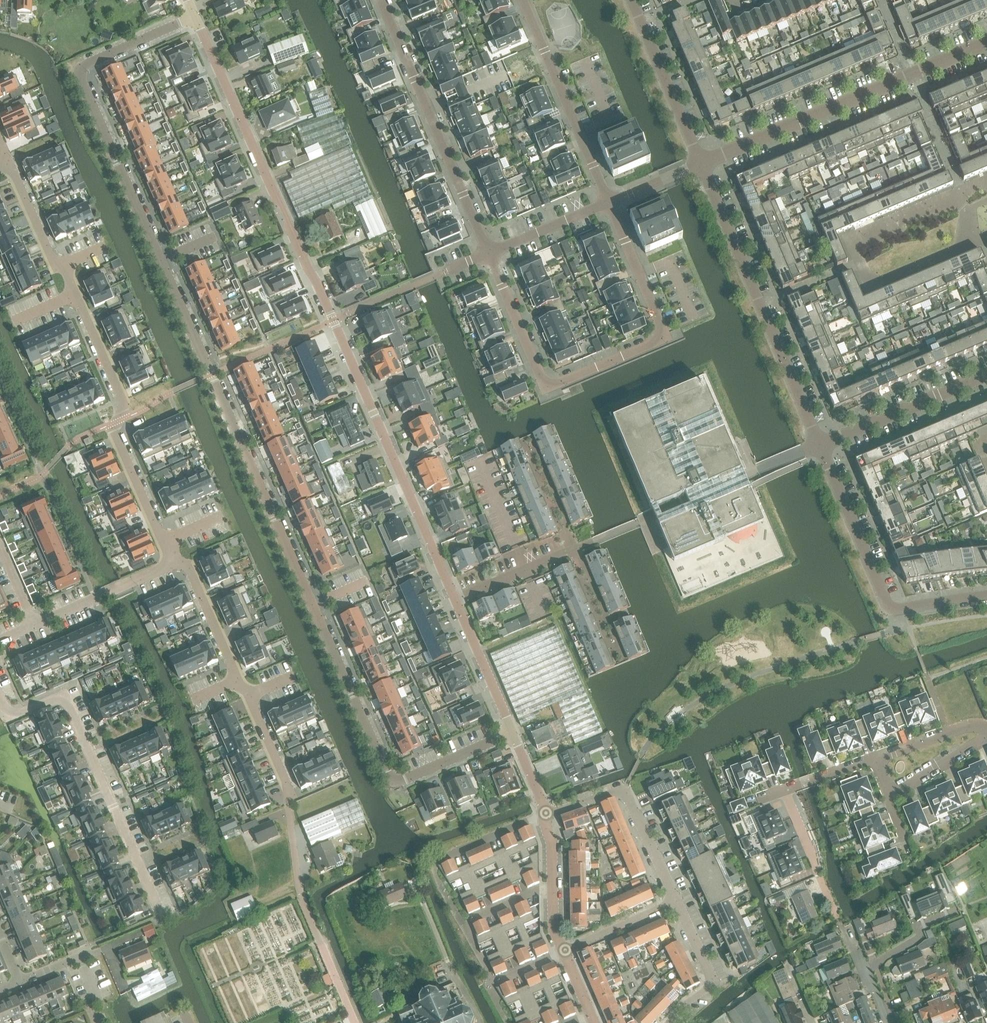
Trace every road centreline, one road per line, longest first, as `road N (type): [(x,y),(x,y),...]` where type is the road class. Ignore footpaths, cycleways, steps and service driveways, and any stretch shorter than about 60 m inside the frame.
road 1 (residential): [(512,731),(402,778),(388,772),(210,375),(82,79),(90,65),(196,17)]
road 2 (residential): [(454,598),(196,17)]
road 3 (residential): [(608,203),(665,339),(546,389),(489,254)]
road 4 (residential): [(163,542),(115,431),(122,400),(8,163)]
road 5 (residential): [(355,1022),(298,886),(285,780),(249,695)]
road 6 (residential): [(0,699),(16,716),(64,696),(163,919)]
road 7 (residential): [(702,163),(986,43)]
road 8 (residential): [(702,163),(820,445)]
road 9 (residential): [(382,0),(489,254)]
road 10 (residential): [(820,445),(890,609),(986,597)]
road 11 (residential): [(523,0),(608,203)]
road 12 (residential): [(673,899),(623,788),(547,813)]
road 13 (residential): [(547,813),(431,863),(462,923)]
road 14 (residential): [(820,445),(986,375)]
road 15 (residential): [(631,0),(702,163)]
road 16 (residential): [(170,558),(166,567),(33,626)]
road 17 (residential): [(671,1022),(713,984),(673,899)]
road 18 (residential): [(512,731),(454,598)]
road 19 (residential): [(237,680),(188,565),(170,558)]
road 20 (residential): [(785,790),(838,922)]
road 21 (residential): [(454,598),(574,549)]
road 22 (residential): [(489,254),(608,203)]
road 23 (residential): [(564,952),(673,899)]

